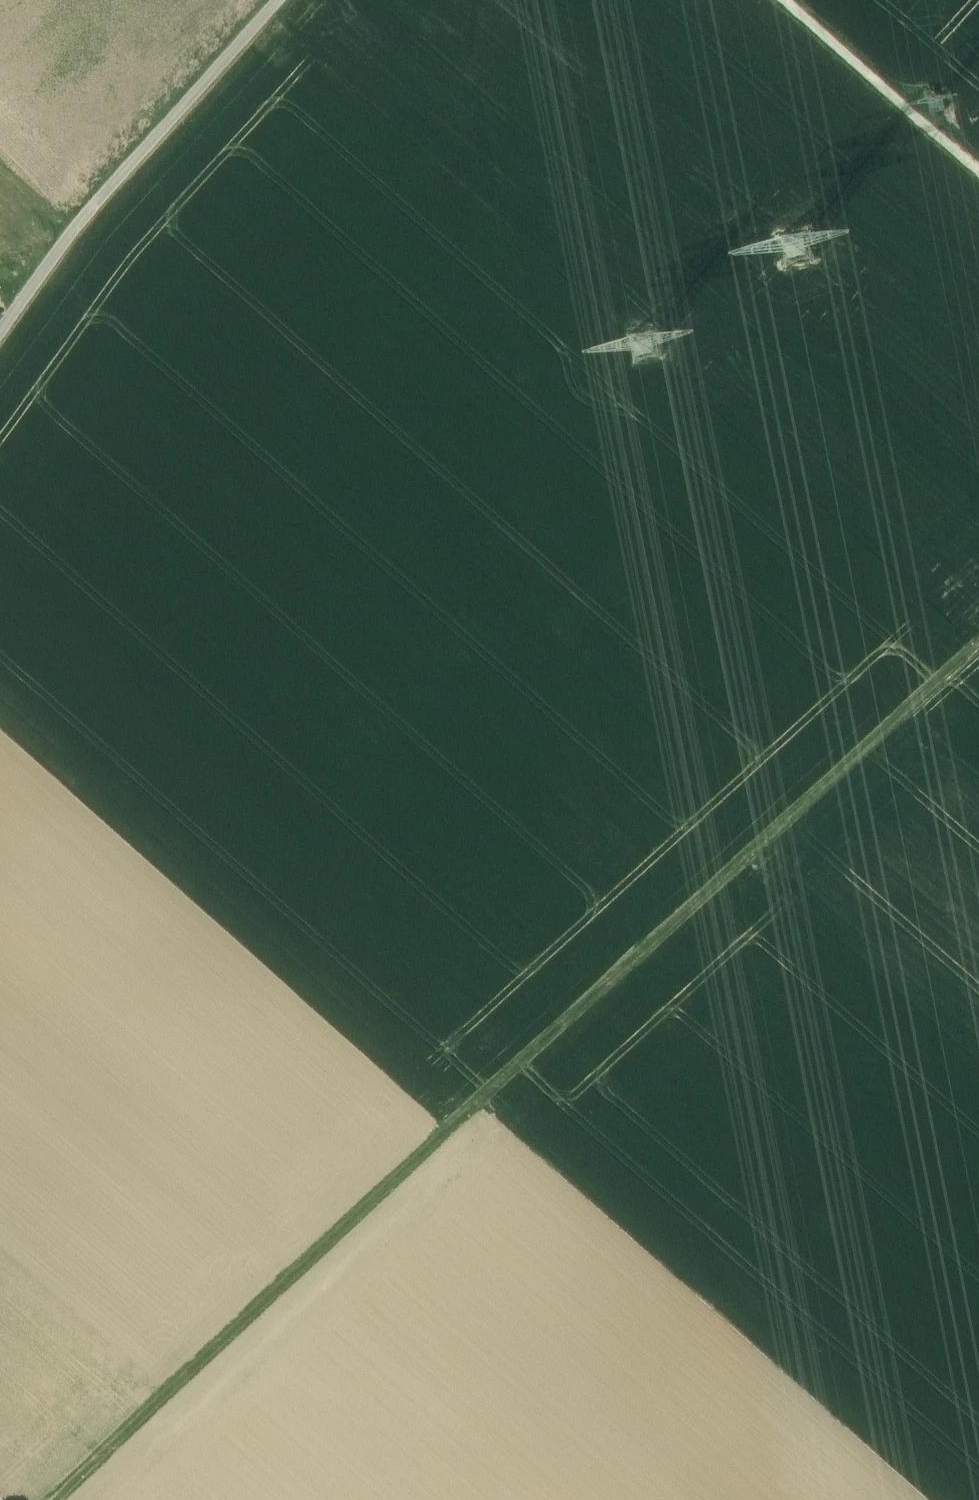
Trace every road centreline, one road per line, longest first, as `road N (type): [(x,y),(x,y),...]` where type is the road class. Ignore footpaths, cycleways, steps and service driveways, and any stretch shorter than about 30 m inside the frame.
road 1 (track): [(54,1499),(356,1212),(978,643)]
road 2 (unclassified): [(278,0),(73,228),(0,328)]
road 3 (track): [(978,171),(783,0)]

